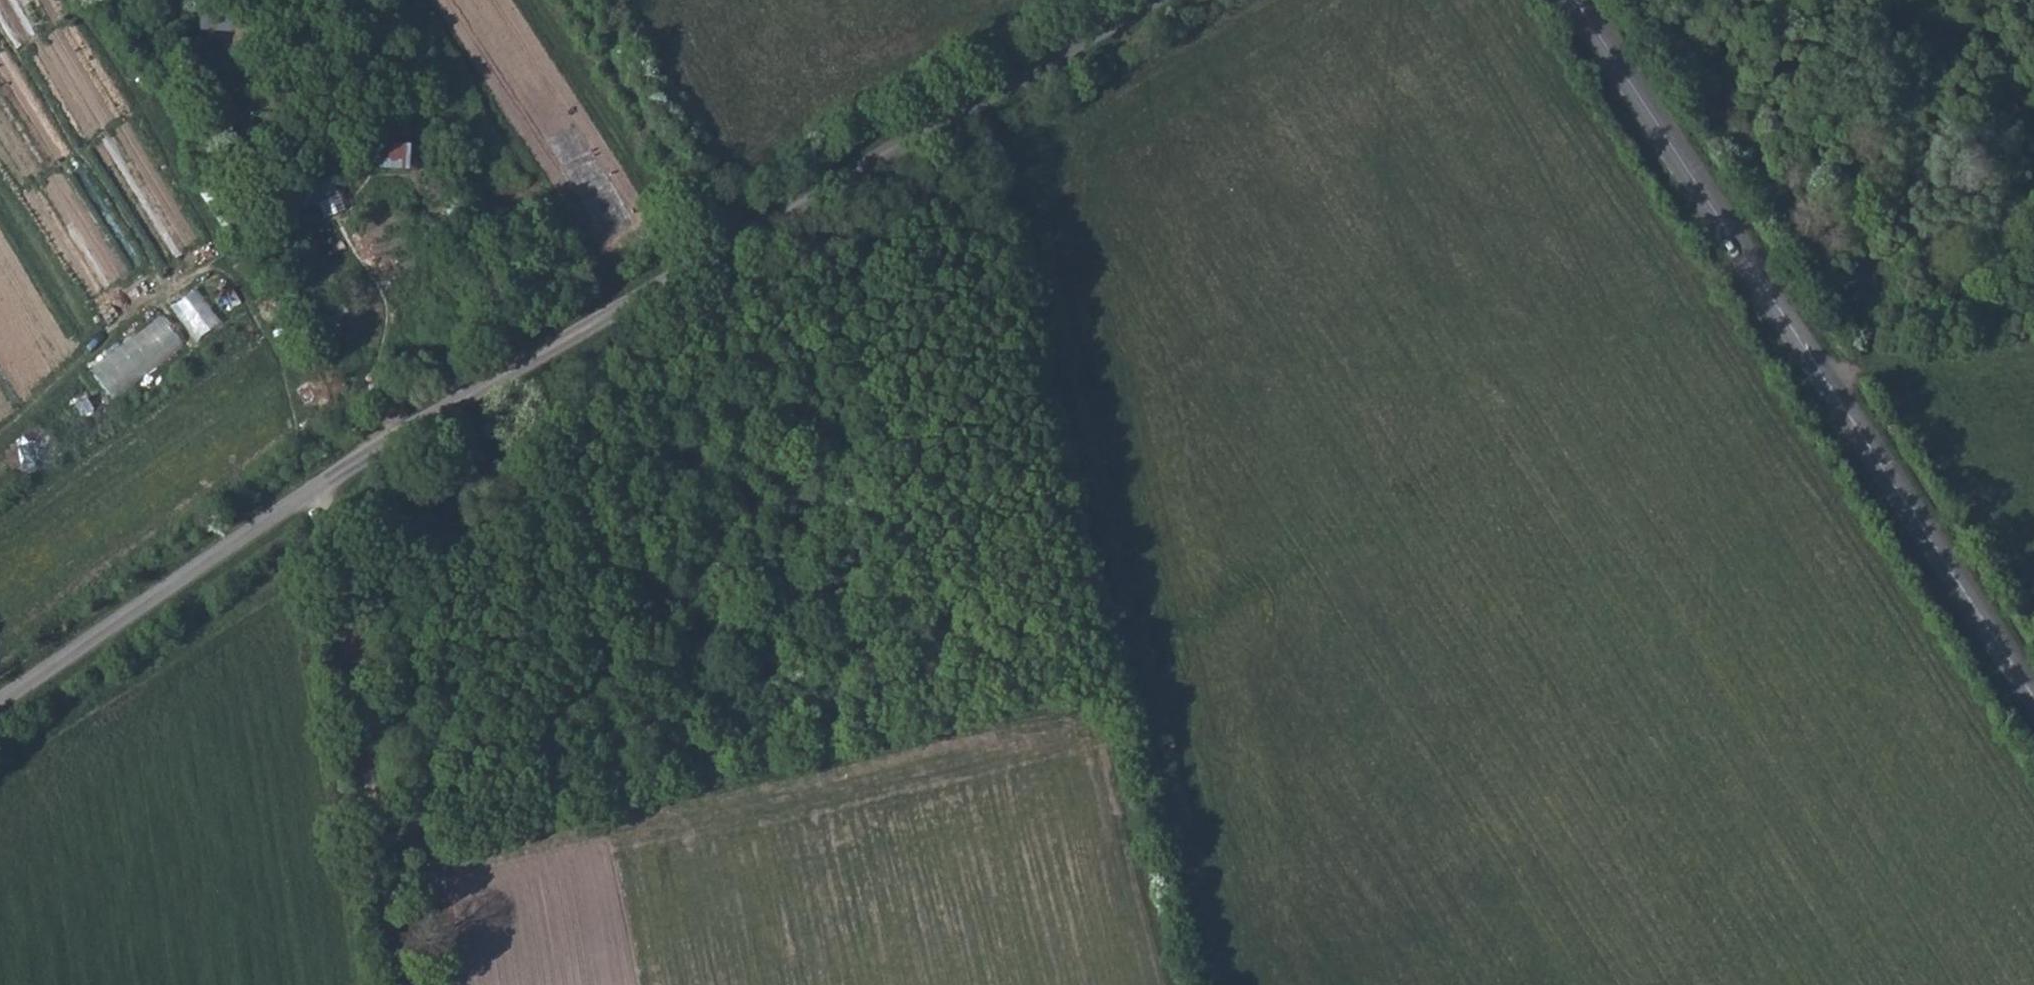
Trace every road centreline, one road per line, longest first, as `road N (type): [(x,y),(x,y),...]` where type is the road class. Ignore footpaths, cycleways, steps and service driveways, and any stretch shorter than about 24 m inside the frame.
road 1 (unclassified): [(1161,0),(327,482),(0,702)]
road 2 (tertiary): [(2033,705),(1572,0)]
road 3 (track): [(405,984),(327,482)]

